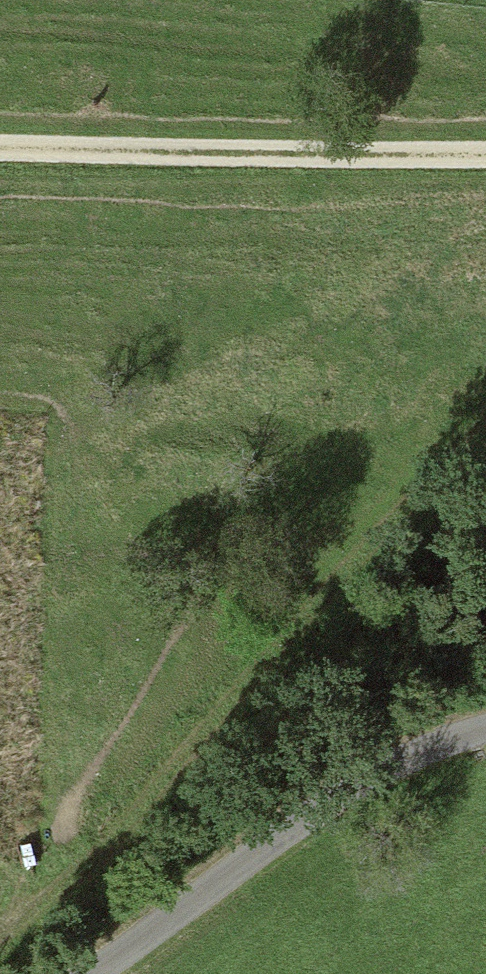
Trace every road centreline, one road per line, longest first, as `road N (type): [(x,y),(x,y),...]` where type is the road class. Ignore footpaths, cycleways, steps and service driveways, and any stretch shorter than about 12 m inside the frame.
road 1 (track): [(0,901),(320,566),(485,431)]
road 2 (track): [(0,149),(485,157)]
road 3 (track): [(83,973),(301,817),(408,757),(485,729)]

